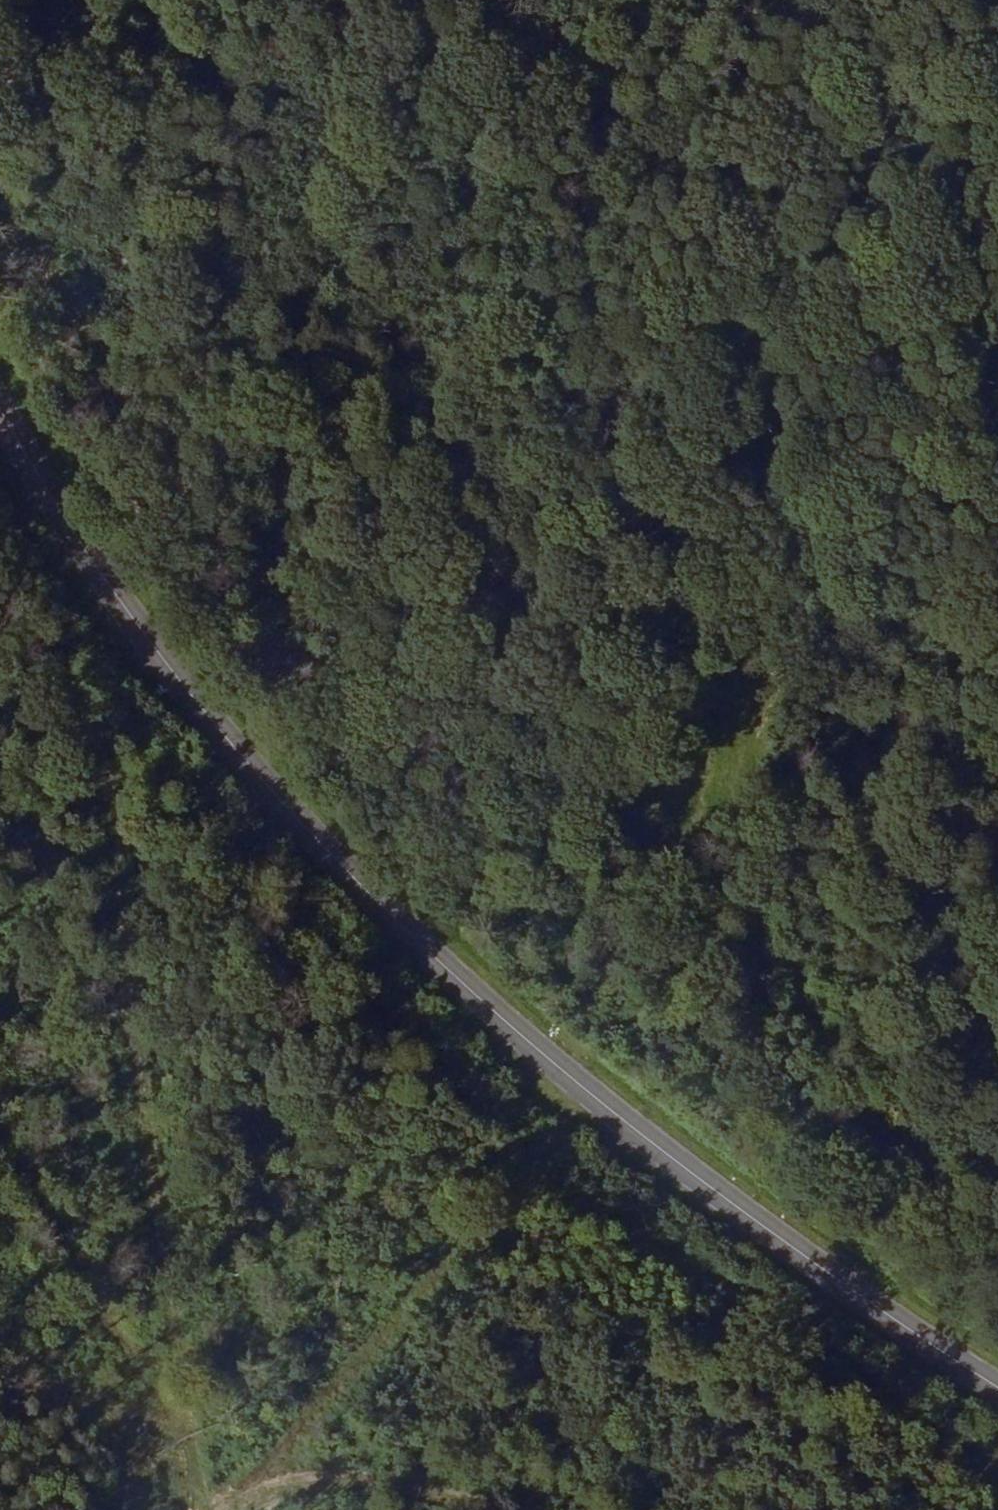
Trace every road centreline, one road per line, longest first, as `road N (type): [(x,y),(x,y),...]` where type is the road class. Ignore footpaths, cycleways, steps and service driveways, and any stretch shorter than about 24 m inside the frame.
road 1 (secondary): [(0,414),(122,601),(231,745),(444,968),(684,1169),(997,1385)]

